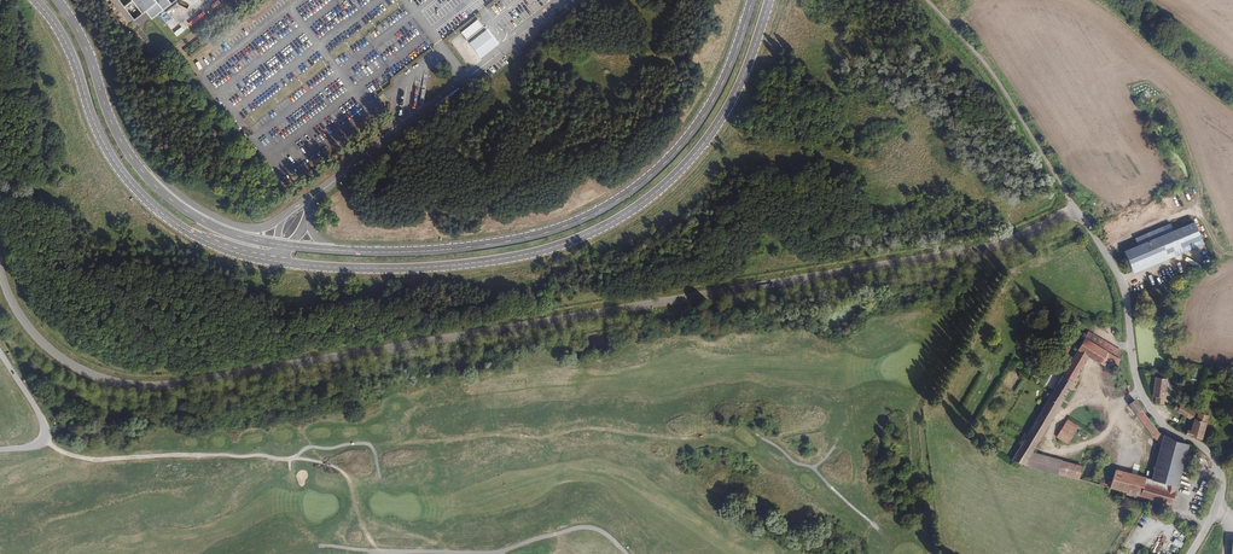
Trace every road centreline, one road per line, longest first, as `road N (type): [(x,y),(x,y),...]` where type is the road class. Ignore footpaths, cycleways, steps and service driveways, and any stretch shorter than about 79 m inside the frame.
road 1 (unclassified): [(1189,553),(1218,500),(1219,472),(1202,446),(1161,425),(1141,392),(1122,281),(1076,208),(981,246),(186,382),(98,375),(46,346),(10,301),(0,273)]
road 2 (track): [(1076,208),(989,67),(925,0)]
road 3 (track): [(1104,250),(1192,212),(1198,198),(1187,158)]

